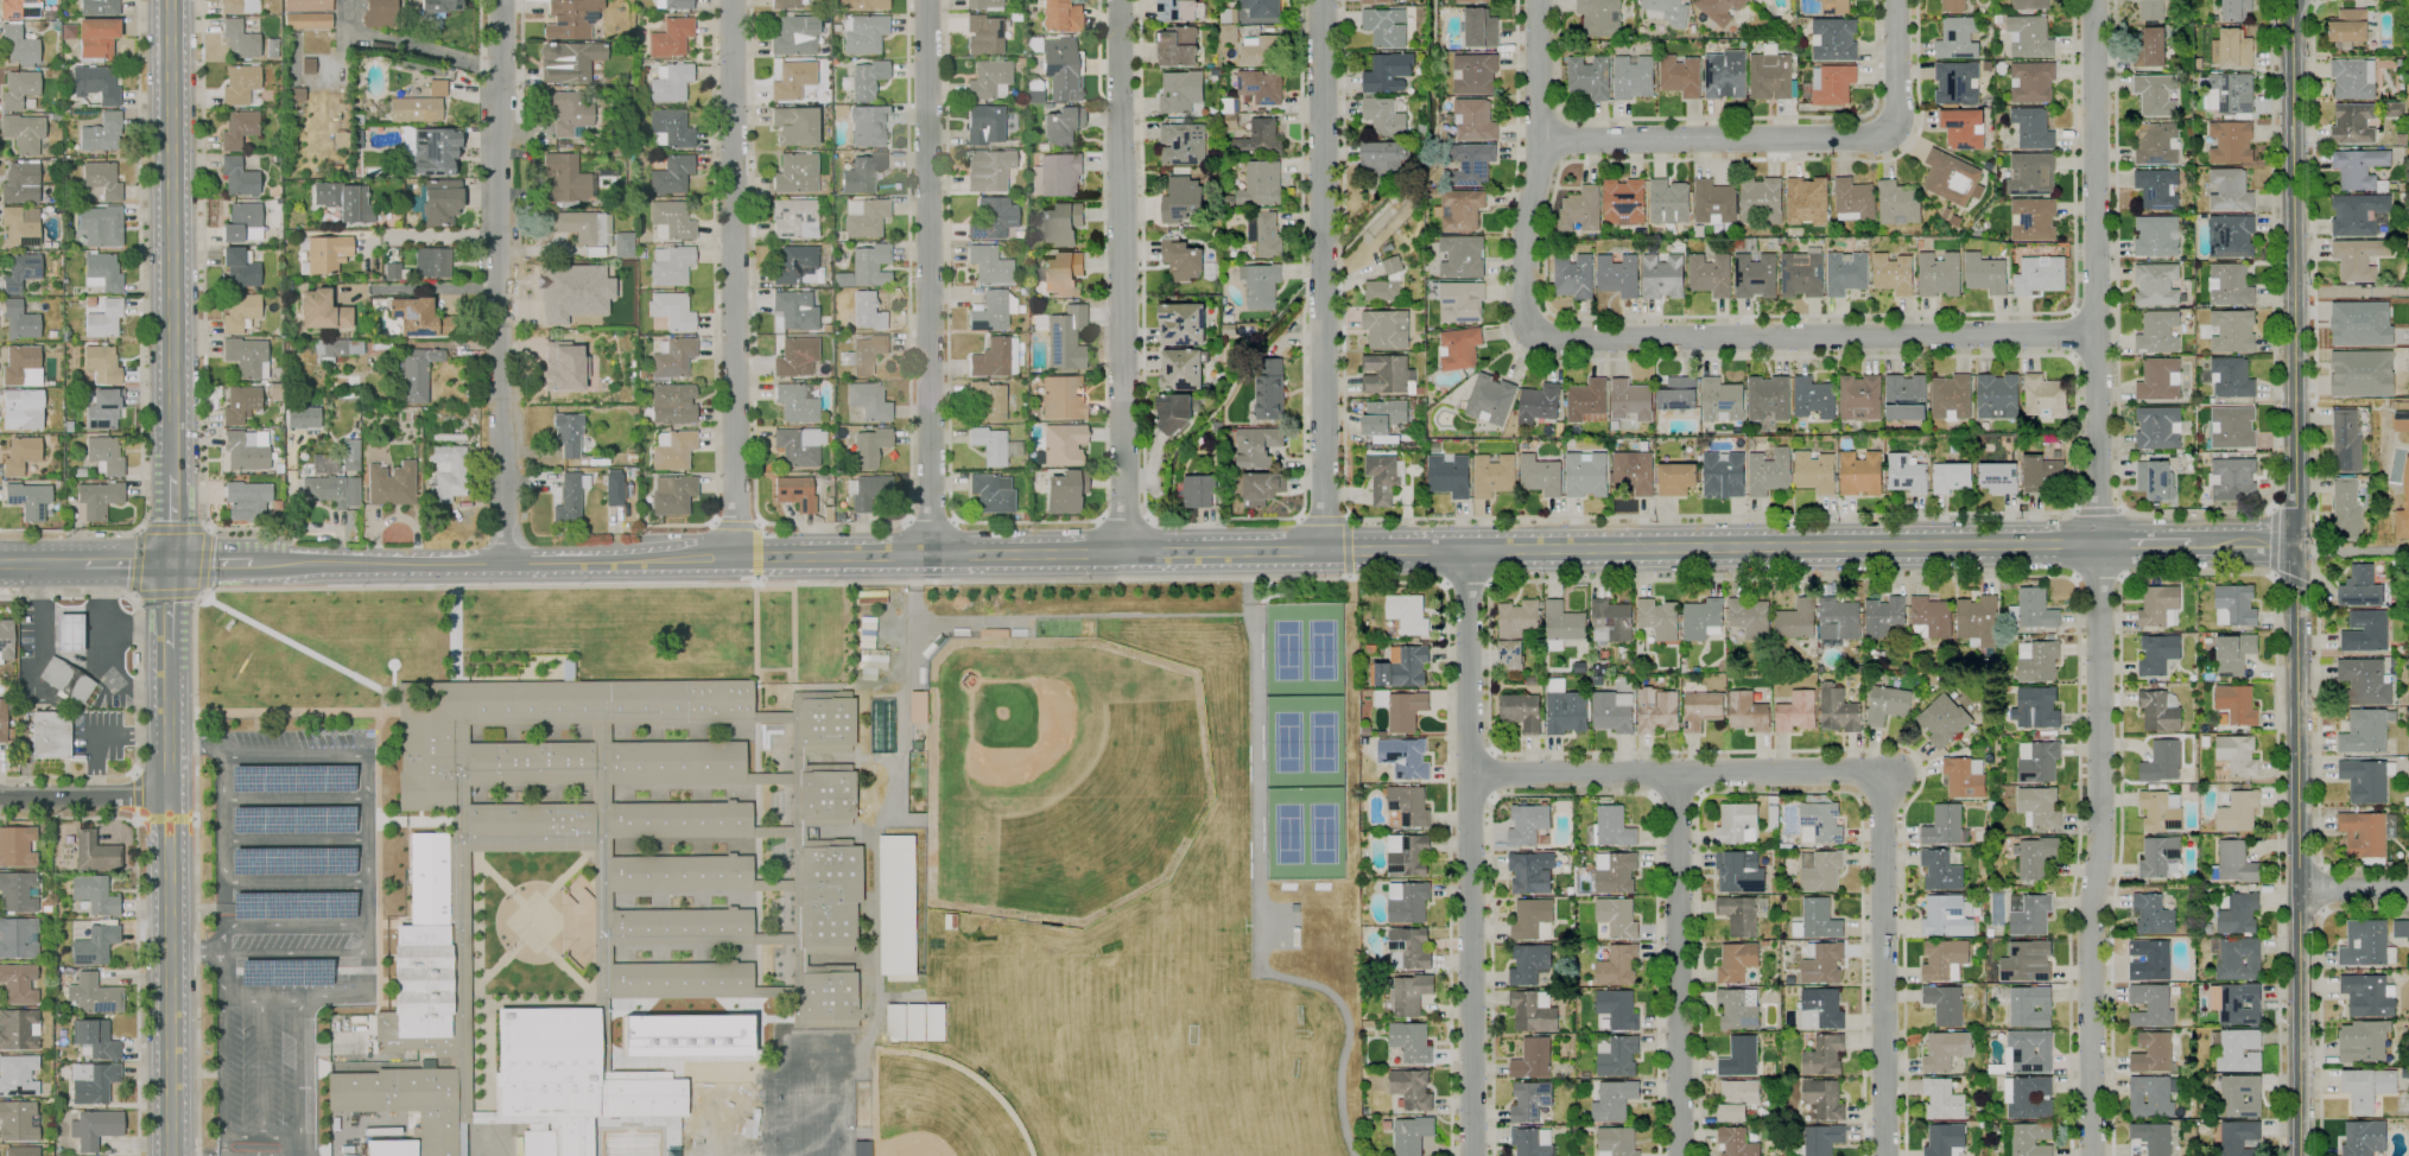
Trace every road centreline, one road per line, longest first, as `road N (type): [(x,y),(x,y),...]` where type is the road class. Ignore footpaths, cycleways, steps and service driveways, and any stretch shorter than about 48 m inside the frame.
road 1 (secondary): [(2100,545),(735,558)]
road 2 (residential): [(2093,0),(2101,580),(2090,1155)]
road 3 (tertiary): [(2301,1155),(2290,0)]
road 4 (residential): [(1471,775),(1888,777),(1885,1155)]
road 5 (residential): [(1469,550),(1473,1155)]
road 6 (residential): [(499,0),(505,564)]
road 7 (residential): [(2097,335),(1533,337)]
road 8 (residential): [(731,0),(735,558)]
road 9 (residential): [(934,554),(928,0)]
road 10 (residential): [(1123,553),(1120,0)]
road 11 (residential): [(1325,551),(1321,0)]
road 12 (secondary): [(167,650),(170,1155)]
road 13 (secondary): [(735,558),(247,563)]
road 14 (residential): [(1897,0),(1898,110),(1883,135),(1541,140)]
road 15 (secondary): [(170,0),(173,475)]
road 16 (residential): [(1676,773),(1679,1155)]
road 17 (residential): [(1538,0),(1541,140),(1522,303),(1533,337)]
road 18 (residential): [(169,798),(0,798)]

